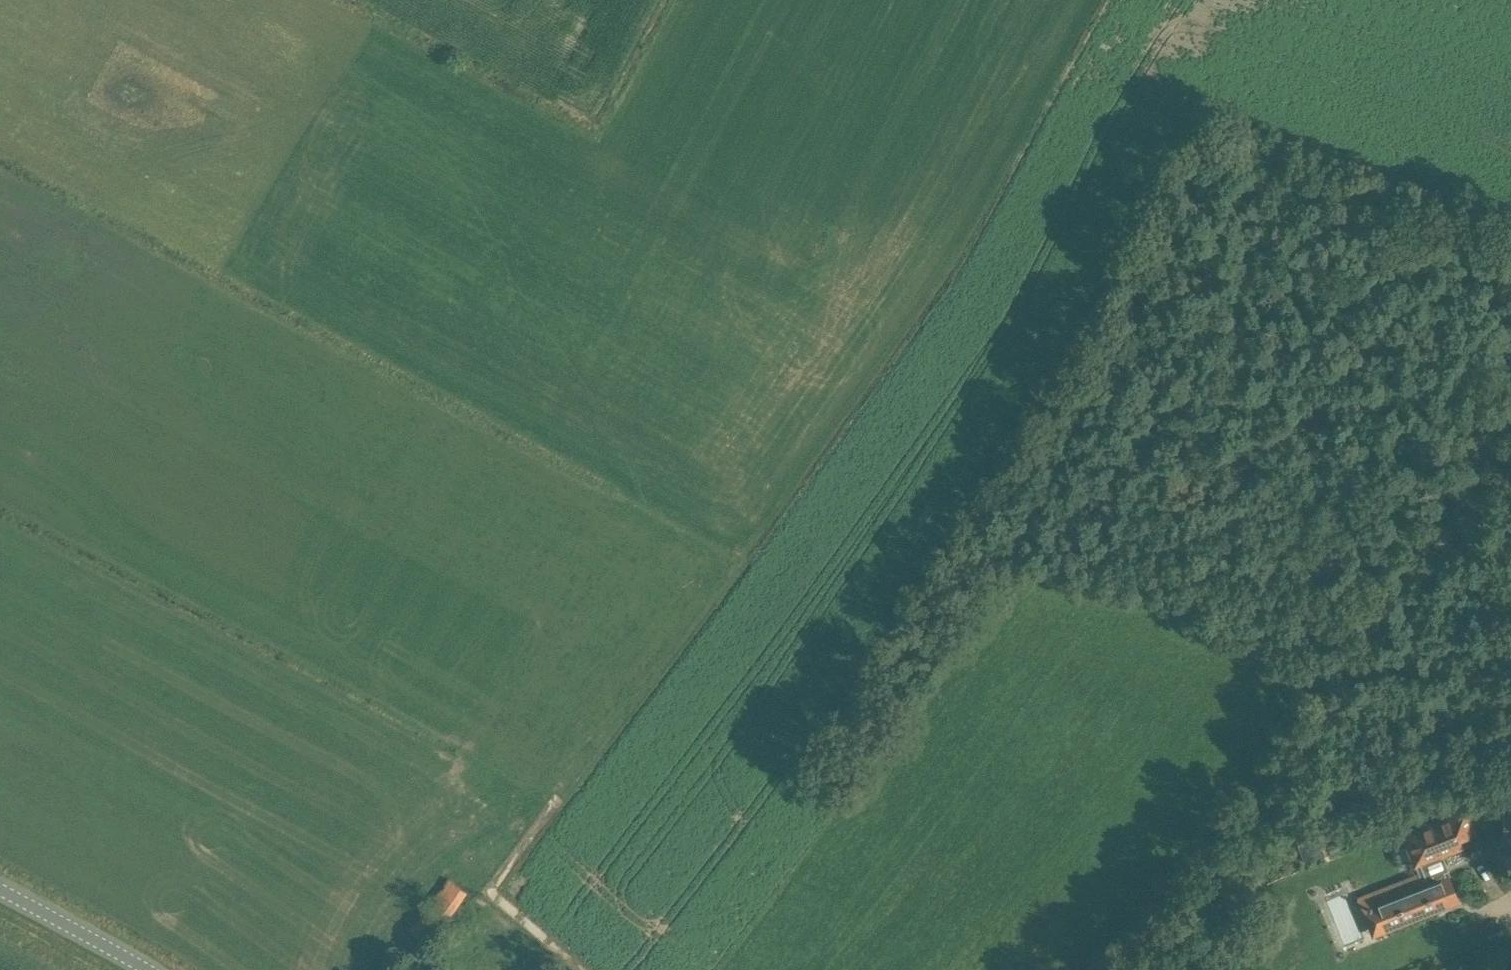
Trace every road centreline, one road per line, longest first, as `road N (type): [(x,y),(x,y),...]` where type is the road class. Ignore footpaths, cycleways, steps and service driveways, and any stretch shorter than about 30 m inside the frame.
road 1 (track): [(583,969),(492,894),(945,303),(1077,84)]
road 2 (tertiary): [(140,969),(0,891)]

